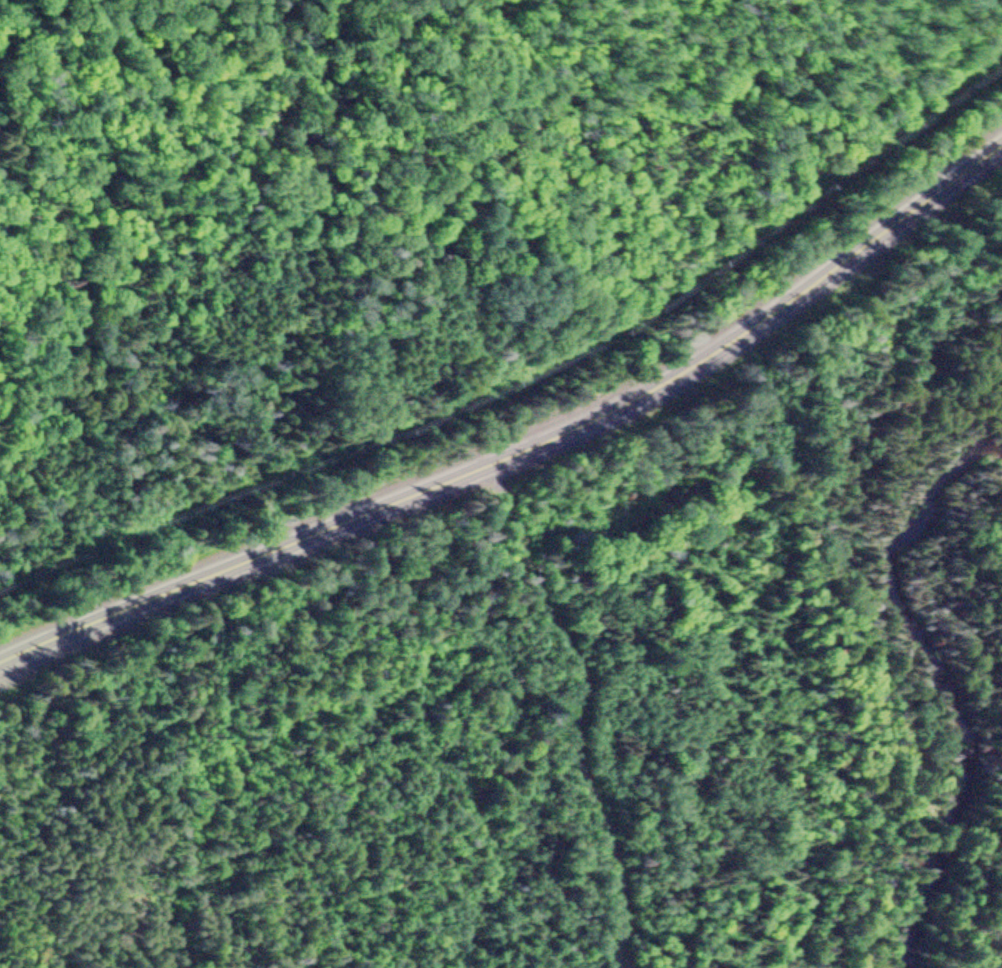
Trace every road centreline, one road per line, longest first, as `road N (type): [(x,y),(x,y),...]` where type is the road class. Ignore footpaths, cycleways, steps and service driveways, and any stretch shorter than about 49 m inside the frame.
road 1 (primary): [(0,664),(627,406),(817,289),(1001,144)]

